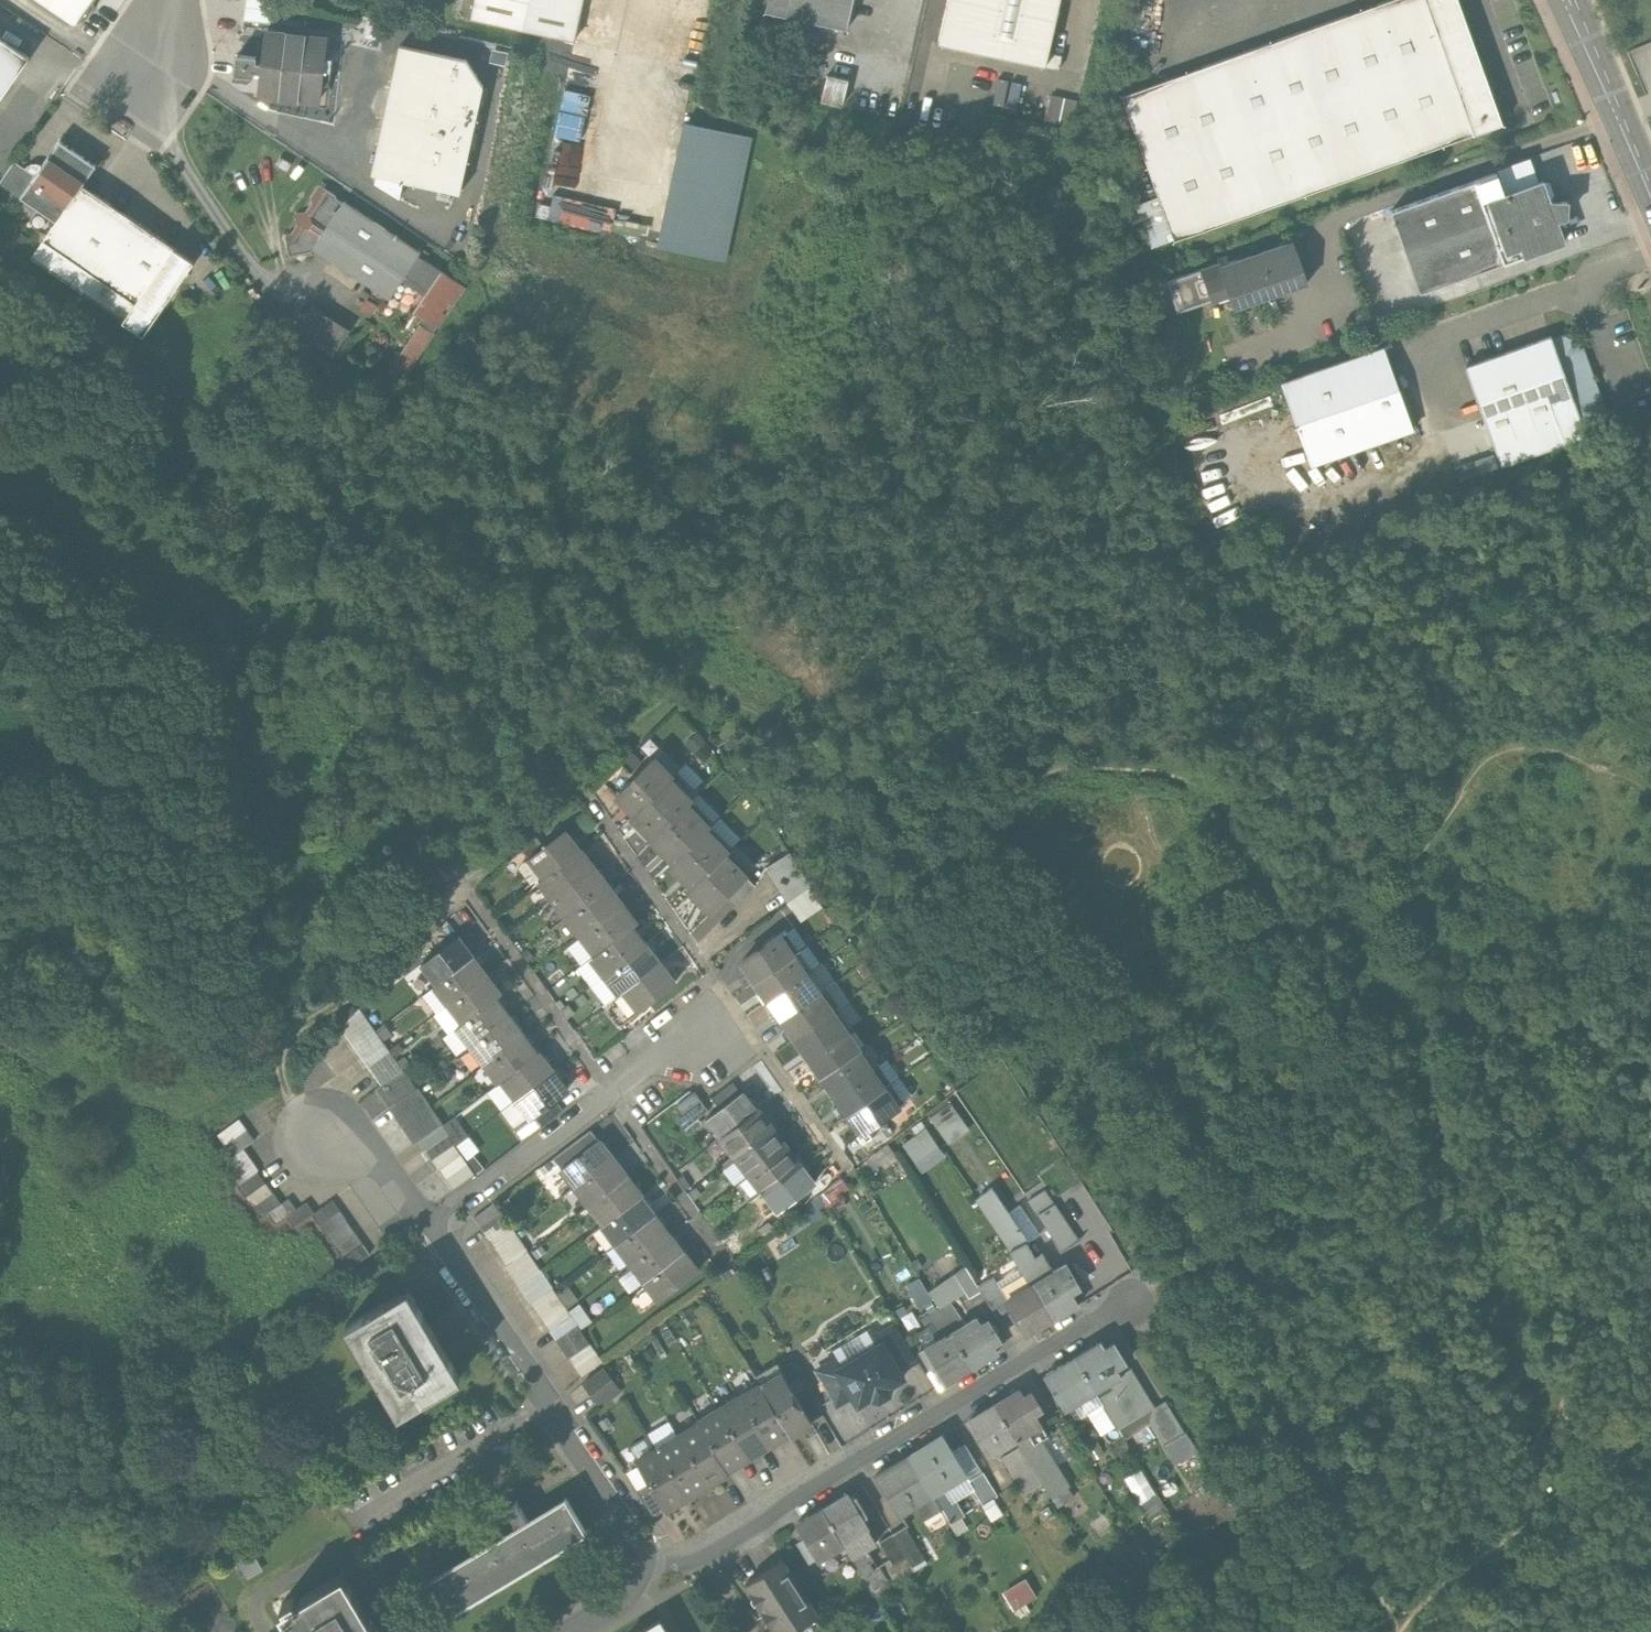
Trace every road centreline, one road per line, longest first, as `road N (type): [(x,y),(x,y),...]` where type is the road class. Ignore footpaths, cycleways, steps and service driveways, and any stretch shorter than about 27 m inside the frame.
road 1 (residential): [(647,1587),(1113,1308)]
road 2 (residential): [(647,1587),(431,1224)]
road 3 (track): [(1650,800),(1521,753),(1319,915)]
road 4 (residential): [(431,1224),(733,1013)]
road 5 (track): [(461,896),(283,1037),(281,1067),(324,1128)]
road 6 (track): [(1319,915),(1208,777),(1154,774)]
road 7 (tertiary): [(1567,0),(1650,191)]
road 8 (residential): [(431,1224),(385,1167),(324,1128)]

